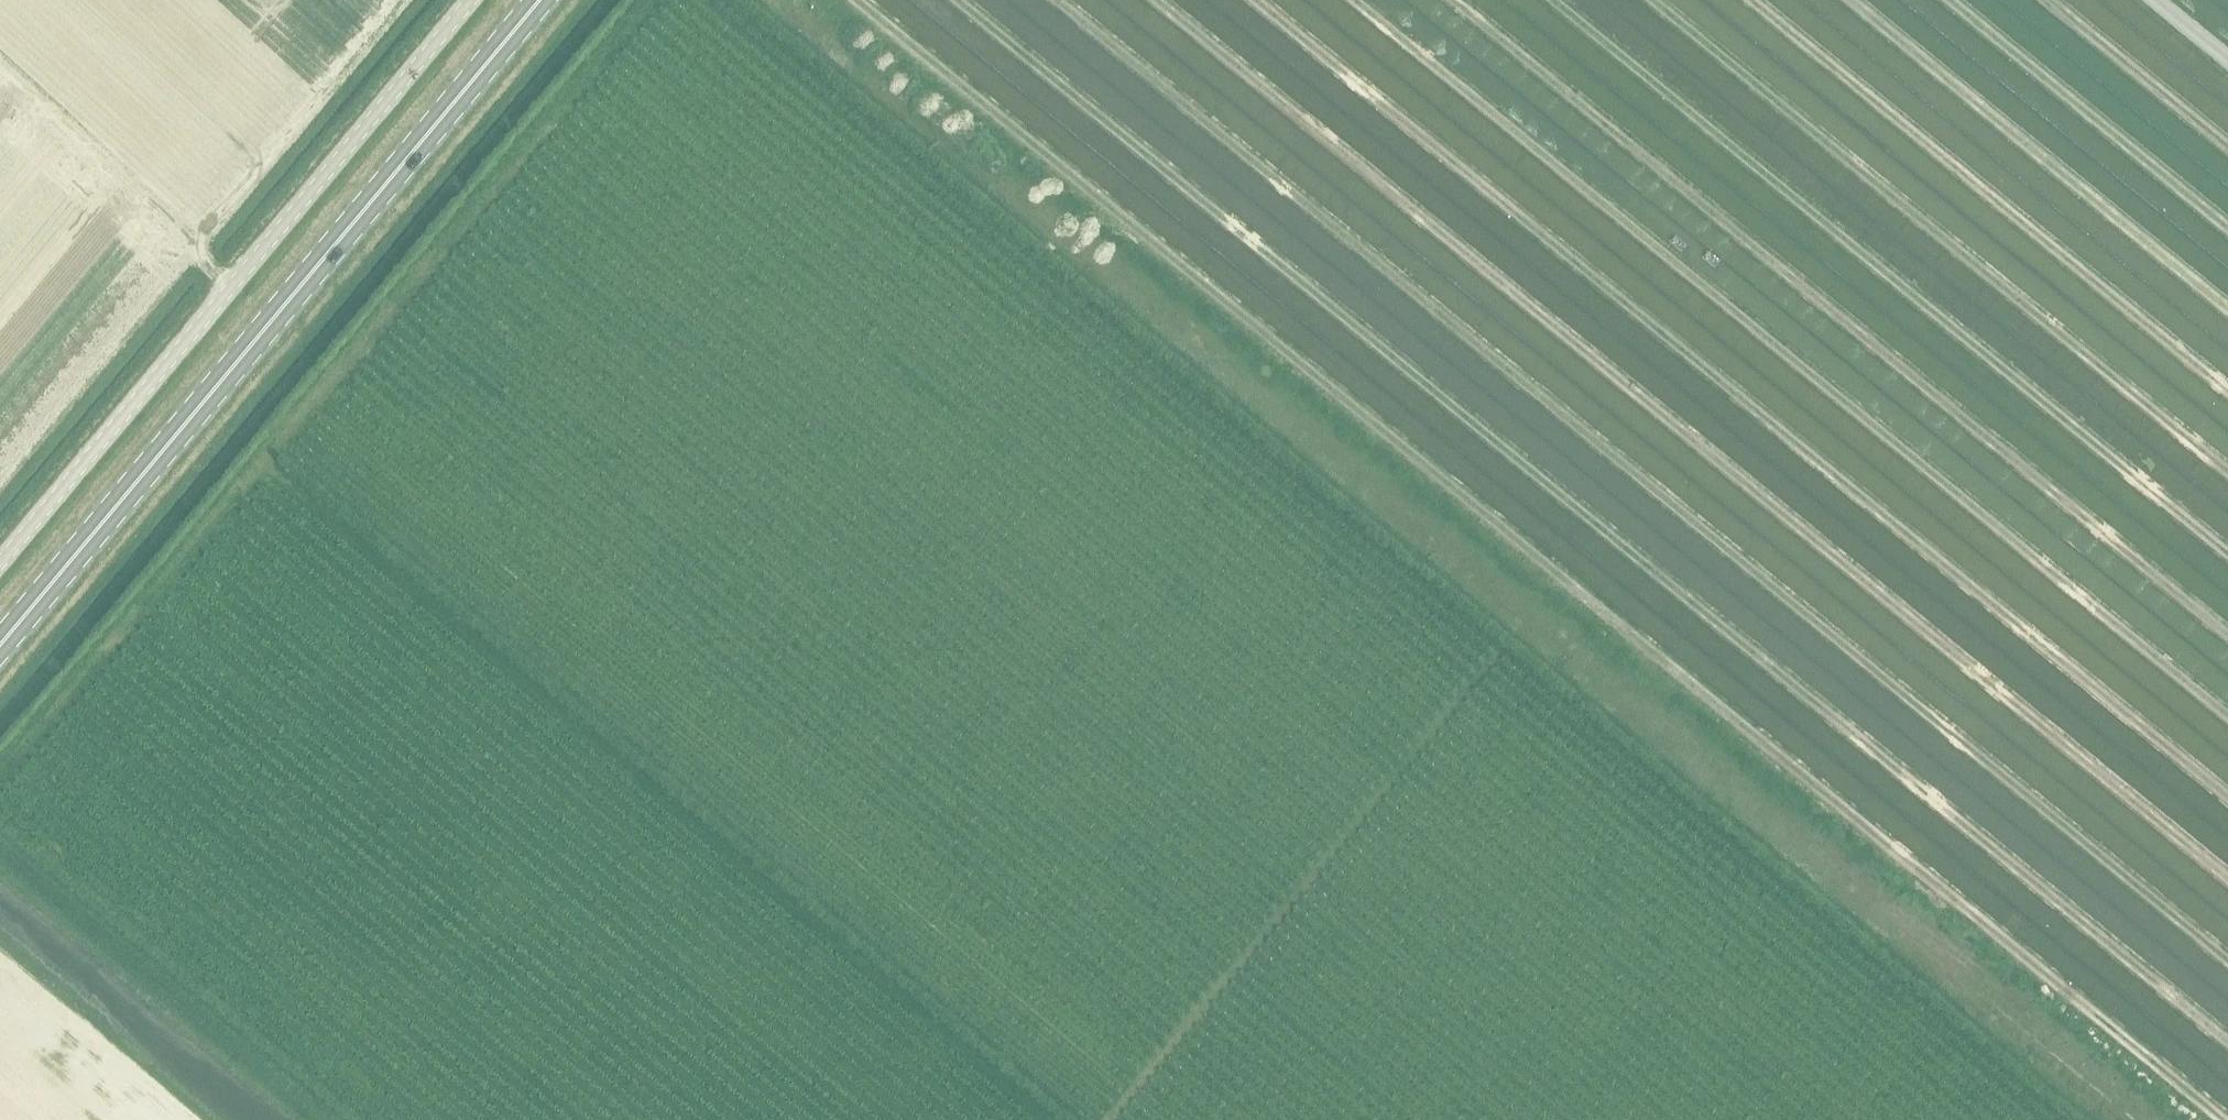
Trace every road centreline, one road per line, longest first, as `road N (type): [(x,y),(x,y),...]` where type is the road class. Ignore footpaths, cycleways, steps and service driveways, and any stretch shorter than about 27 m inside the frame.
road 1 (primary): [(0,646),(541,0)]
road 2 (unclassified): [(0,561),(472,0)]

